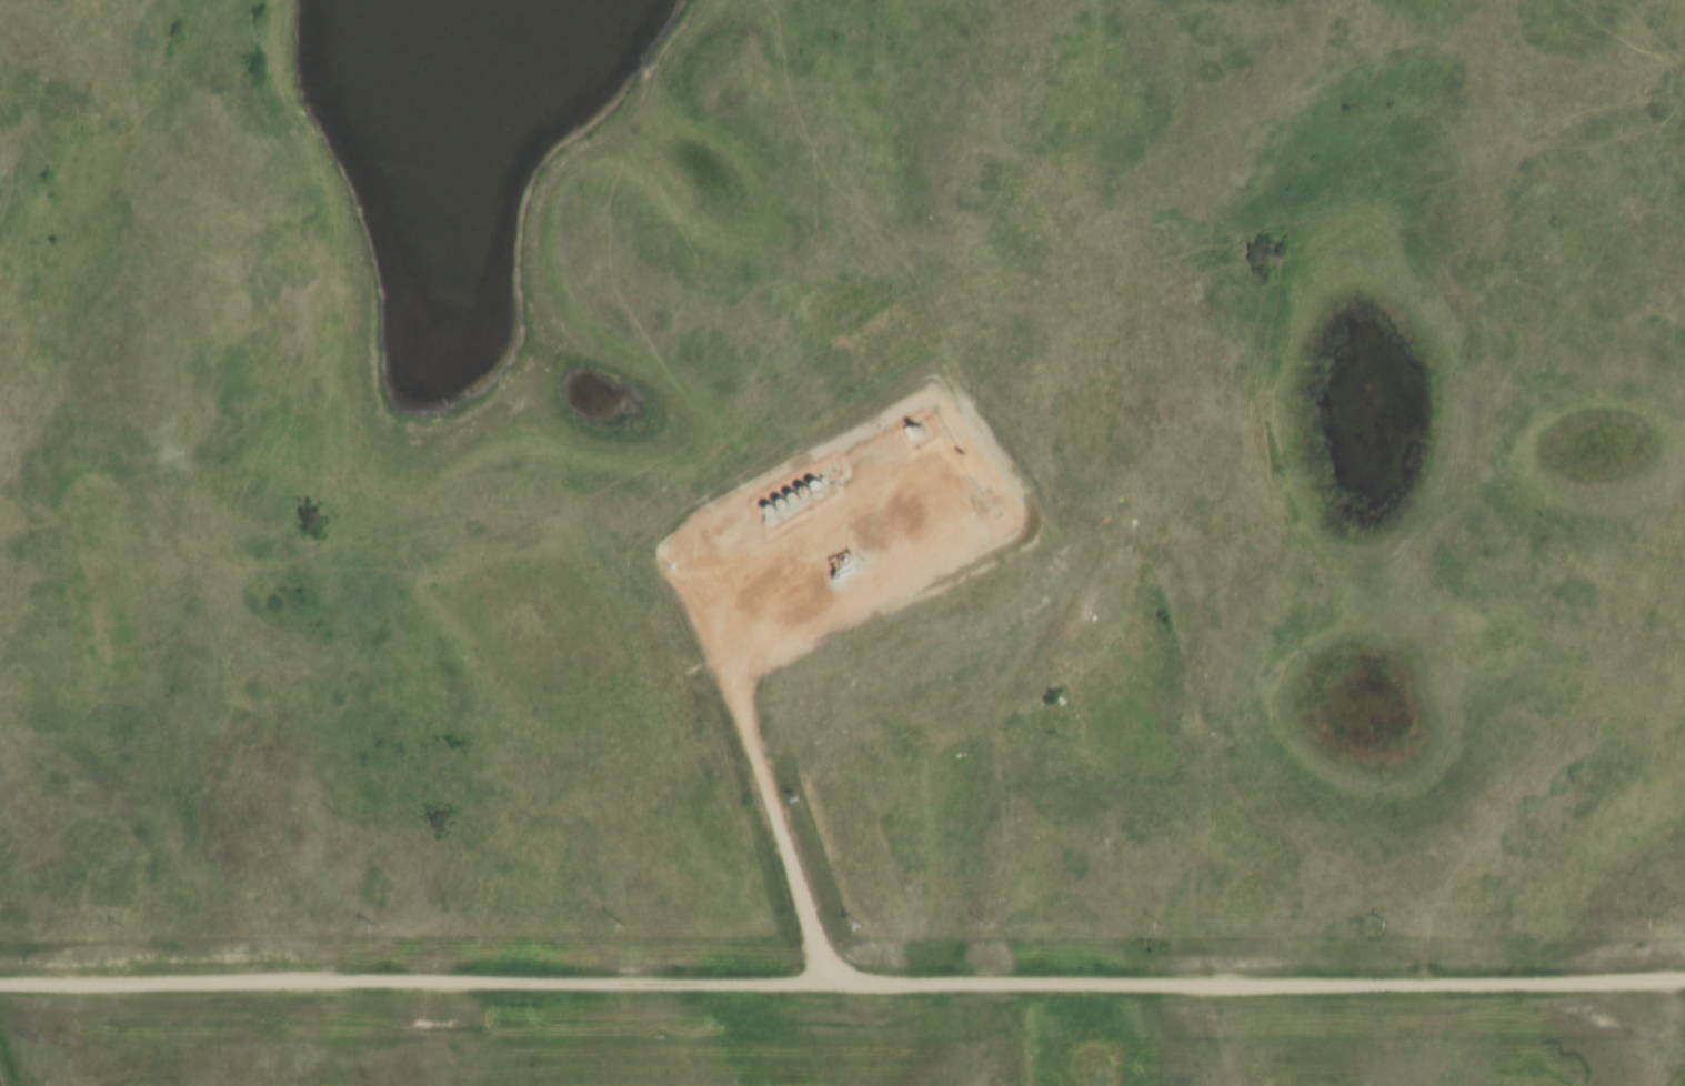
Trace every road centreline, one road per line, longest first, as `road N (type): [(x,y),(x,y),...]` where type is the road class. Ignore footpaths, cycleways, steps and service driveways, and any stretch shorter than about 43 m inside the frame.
road 1 (residential): [(1684,976),(842,981)]

